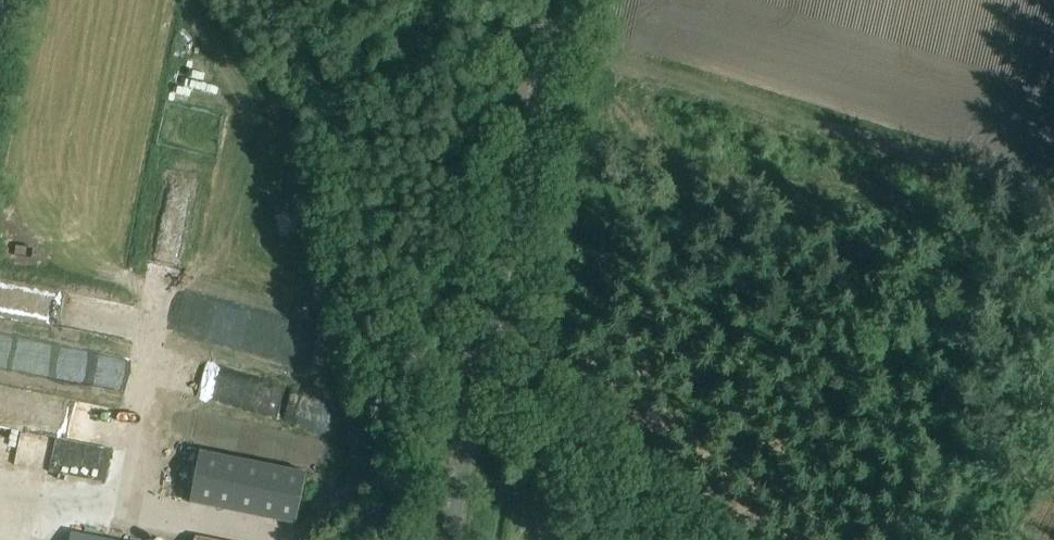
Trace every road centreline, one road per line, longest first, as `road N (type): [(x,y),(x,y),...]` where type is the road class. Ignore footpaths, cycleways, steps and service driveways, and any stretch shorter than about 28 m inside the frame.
road 1 (unclassified): [(450,539),(556,0)]
road 2 (track): [(548,40),(1053,184)]
road 3 (track): [(373,483),(295,183),(188,0)]
road 4 (track): [(656,539),(527,404),(482,386)]

